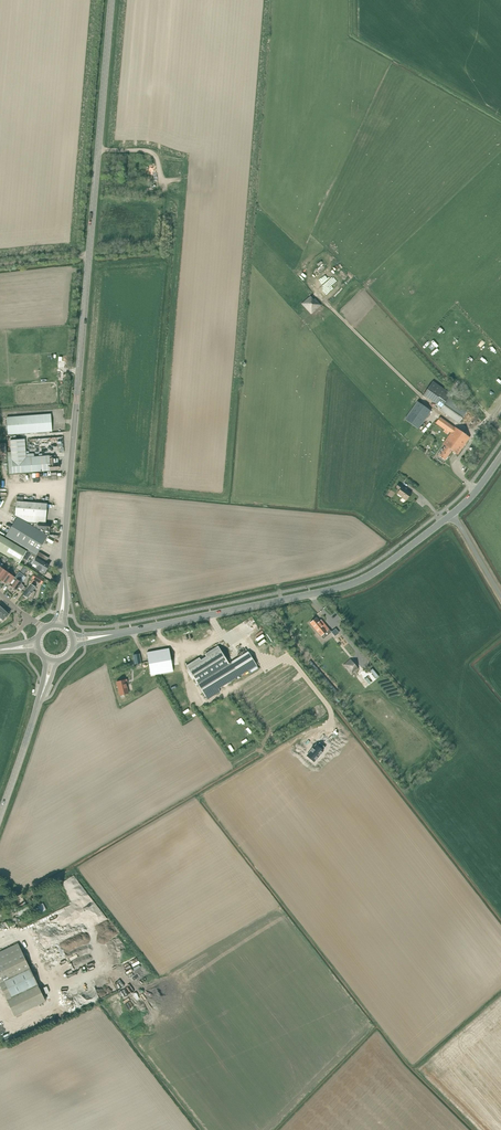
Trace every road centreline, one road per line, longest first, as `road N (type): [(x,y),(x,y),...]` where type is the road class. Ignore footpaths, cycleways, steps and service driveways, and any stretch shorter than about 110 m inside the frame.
road 1 (tertiary): [(74,640),(344,587),(451,516)]
road 2 (tertiary): [(60,624),(89,256)]
road 3 (tertiary): [(89,256),(112,0)]
road 4 (track): [(89,256),(158,249),(164,182),(153,153),(98,149)]
road 5 (tertiary): [(0,813),(51,661)]

